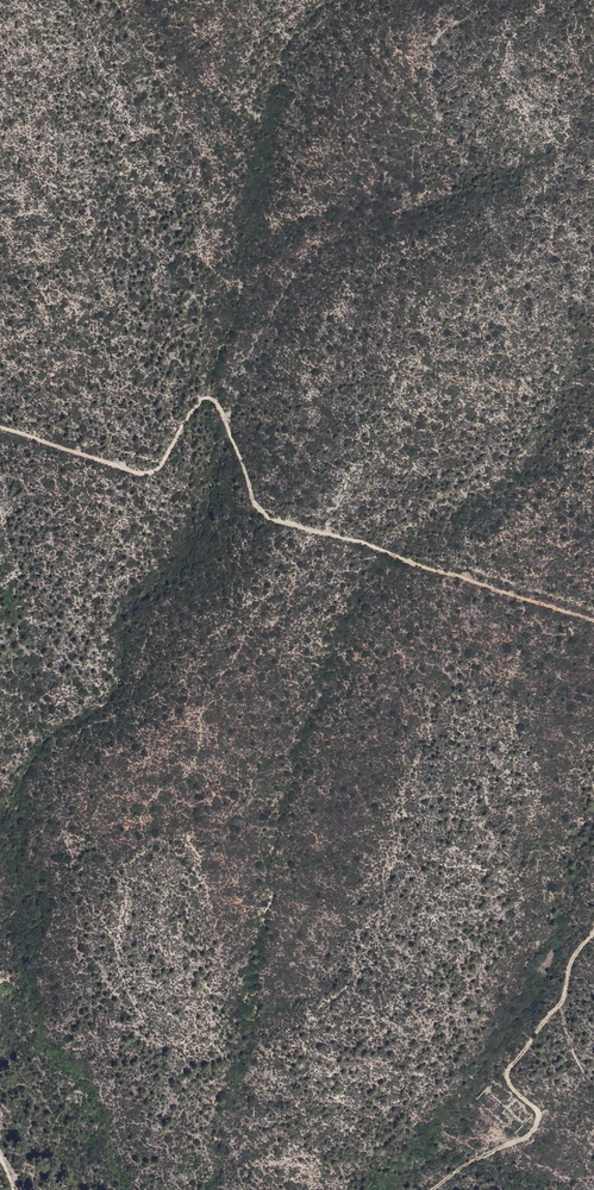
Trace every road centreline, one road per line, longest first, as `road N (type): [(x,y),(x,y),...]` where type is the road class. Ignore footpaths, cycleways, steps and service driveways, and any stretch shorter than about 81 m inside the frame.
road 1 (track): [(0,427),(148,474),(191,406),(206,399),(265,513),(593,621)]
road 2 (track): [(593,930),(569,964),(560,1006),(509,1069),(509,1084),(538,1112),(536,1129),(430,1189)]

